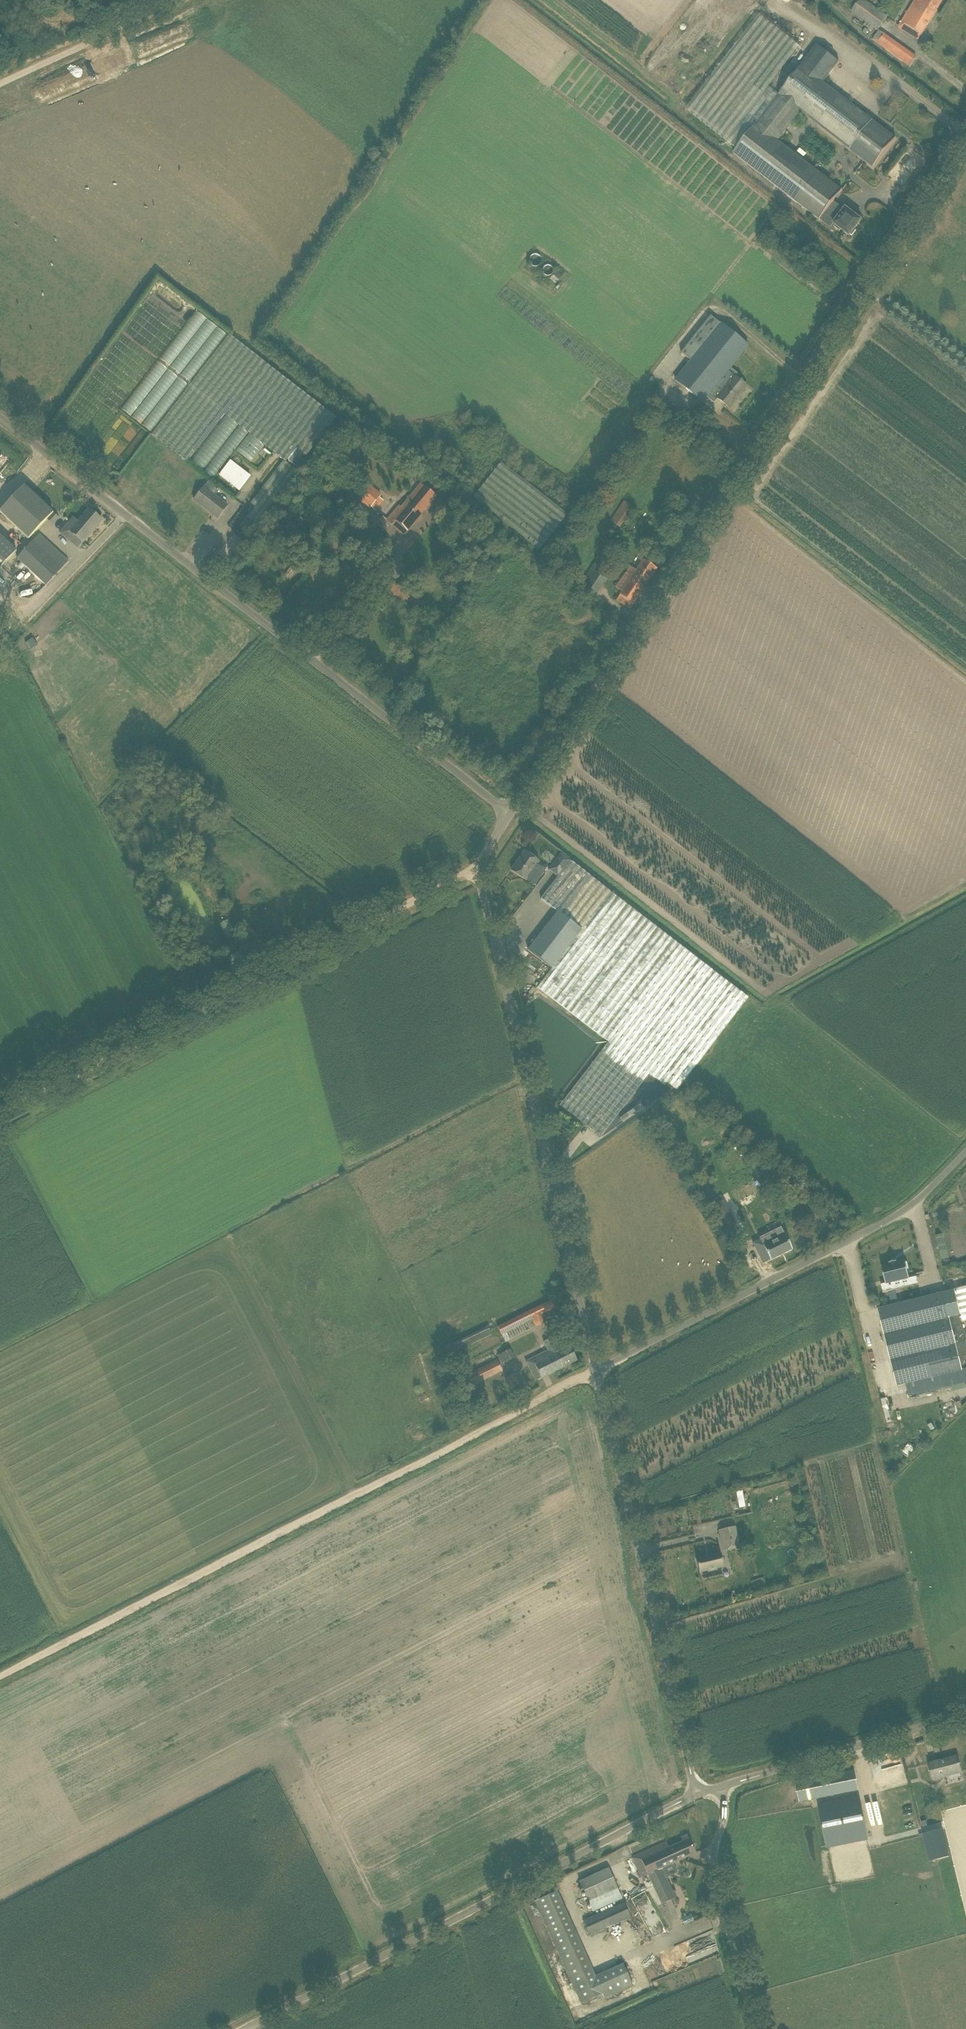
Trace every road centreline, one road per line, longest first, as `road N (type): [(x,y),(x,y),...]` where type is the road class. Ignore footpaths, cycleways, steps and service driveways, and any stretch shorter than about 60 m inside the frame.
road 1 (unclassified): [(513,815),(965,141)]
road 2 (track): [(596,1373),(0,1679)]
road 3 (unclassified): [(513,815),(0,417)]
road 4 (unclassified): [(596,1373),(483,907),(485,855),(513,815)]
road 5 (track): [(0,1116),(483,865)]
road 6 (unclassified): [(244,2028),(696,1793)]
road 7 (unclassified): [(696,1793),(596,1373)]
road 8 (unclassified): [(596,1373),(895,1222),(965,1156)]
road 9 (unclassified): [(719,1787),(965,1716)]
road 10 (unclassified): [(753,2028),(711,1856),(725,1809),(719,1787)]
road 11 (track): [(183,0),(0,82)]

